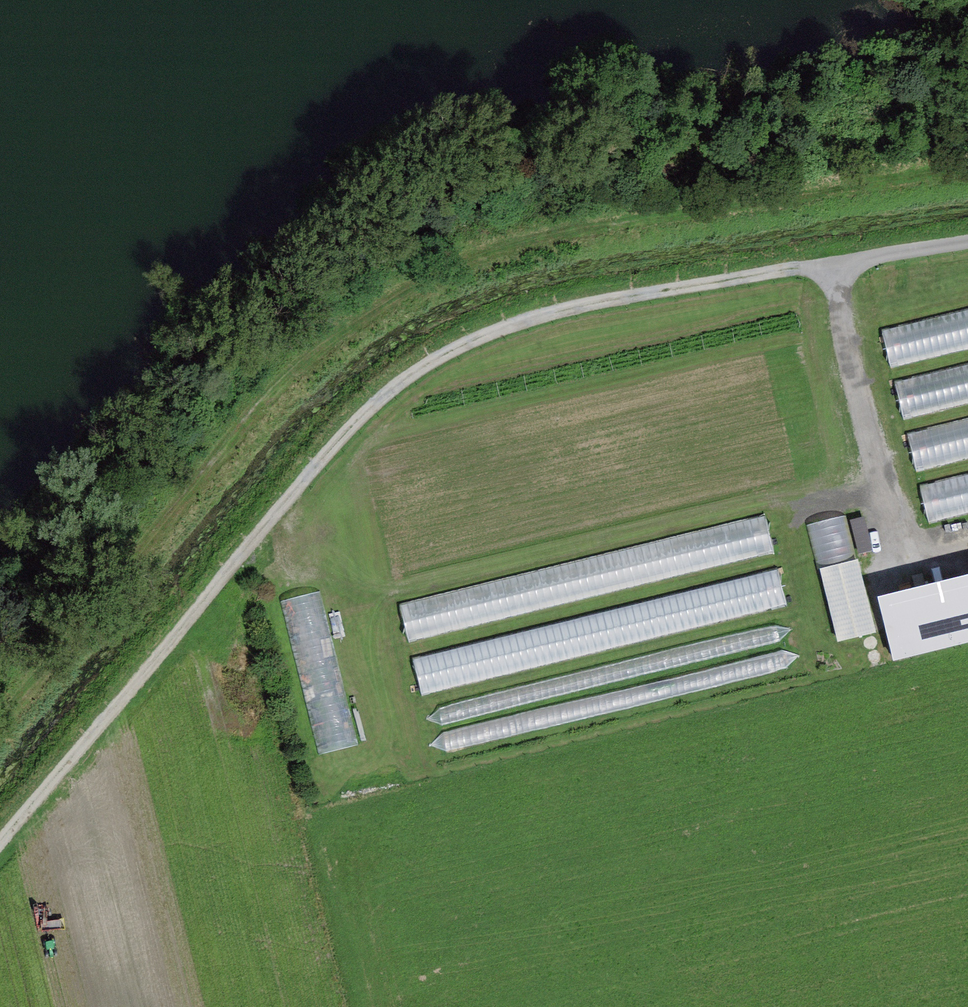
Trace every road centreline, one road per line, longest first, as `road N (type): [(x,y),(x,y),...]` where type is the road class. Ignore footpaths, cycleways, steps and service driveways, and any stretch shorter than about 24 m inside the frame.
road 1 (track): [(0,840),(312,468),(411,374),(482,337),(560,310),(967,241)]
road 2 (track): [(0,746),(276,415),(420,300),(702,229),(967,182)]
road 3 (track): [(831,263),(899,558)]

